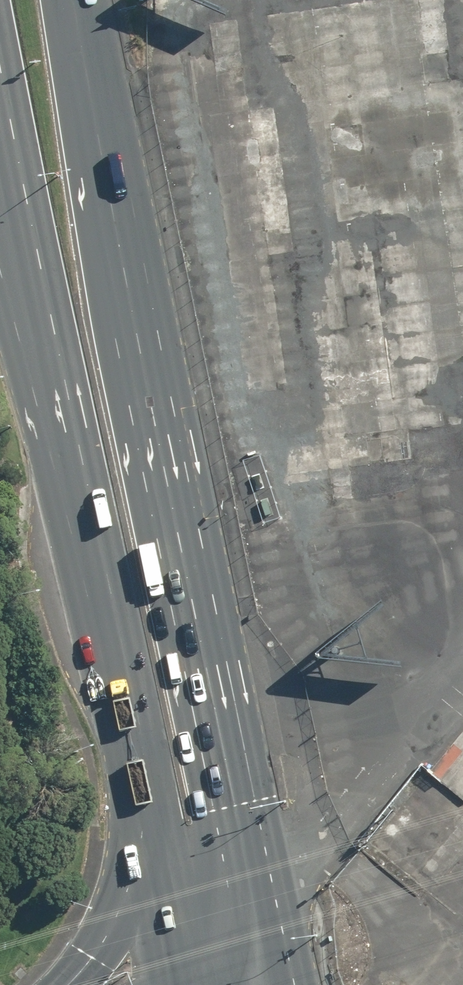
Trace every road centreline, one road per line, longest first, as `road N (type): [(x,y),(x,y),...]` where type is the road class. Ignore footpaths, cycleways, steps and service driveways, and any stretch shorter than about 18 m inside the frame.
road 1 (primary): [(73,0),(132,326),(260,913)]
road 2 (primary): [(149,805),(0,193)]
road 3 (primary): [(73,984),(133,879),(149,805)]
road 4 (primary): [(187,961),(149,805)]

